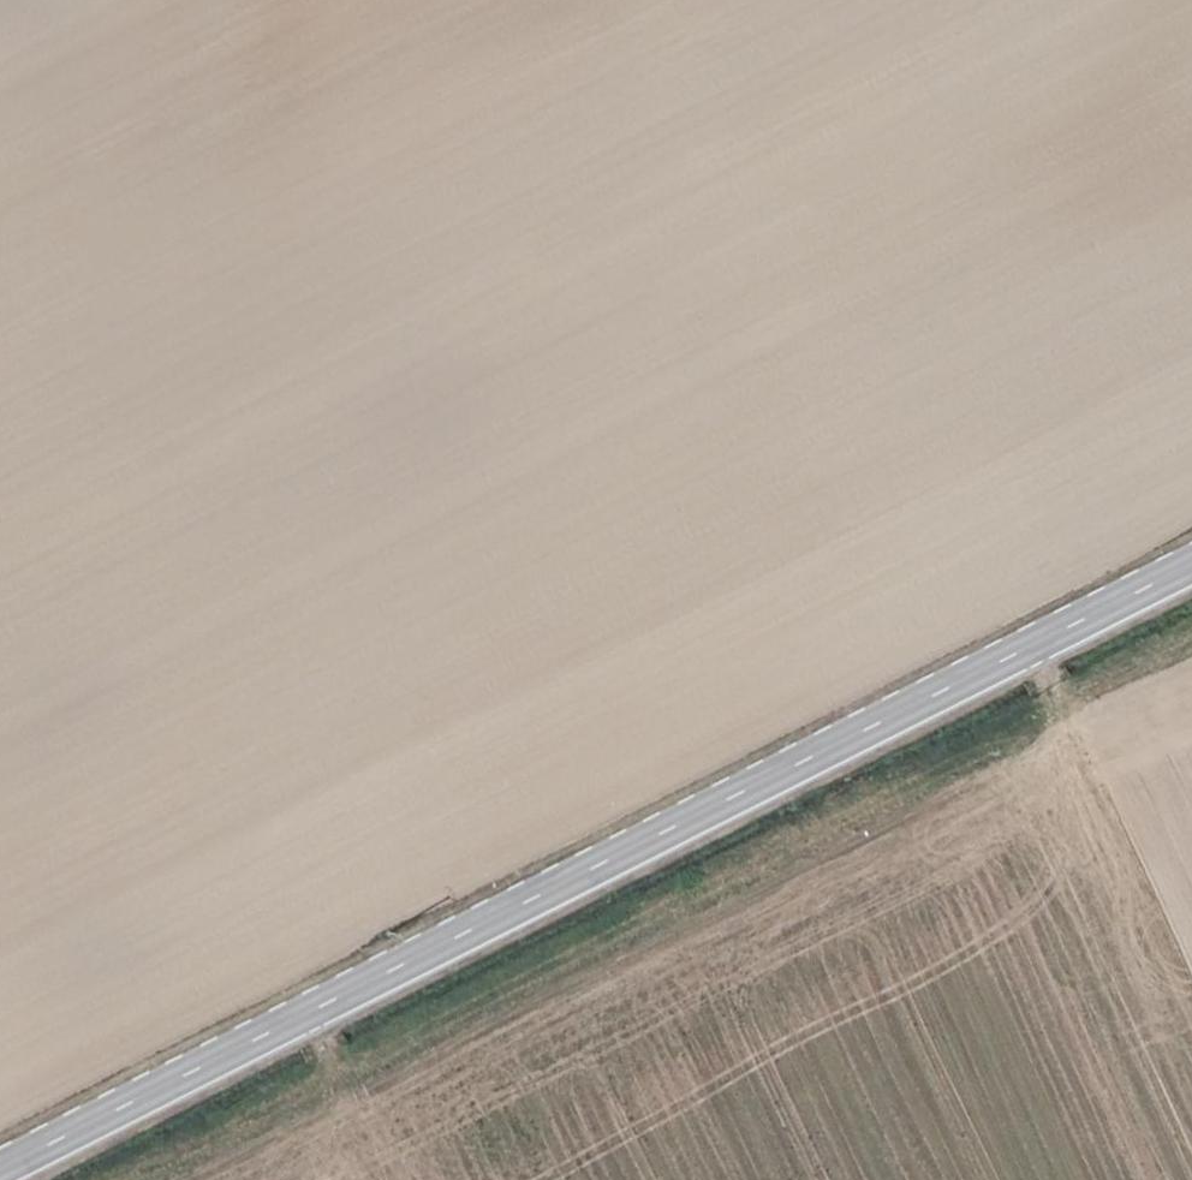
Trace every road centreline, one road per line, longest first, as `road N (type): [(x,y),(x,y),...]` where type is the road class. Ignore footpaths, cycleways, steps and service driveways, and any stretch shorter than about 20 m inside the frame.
road 1 (secondary): [(1191,563),(0,1168)]

